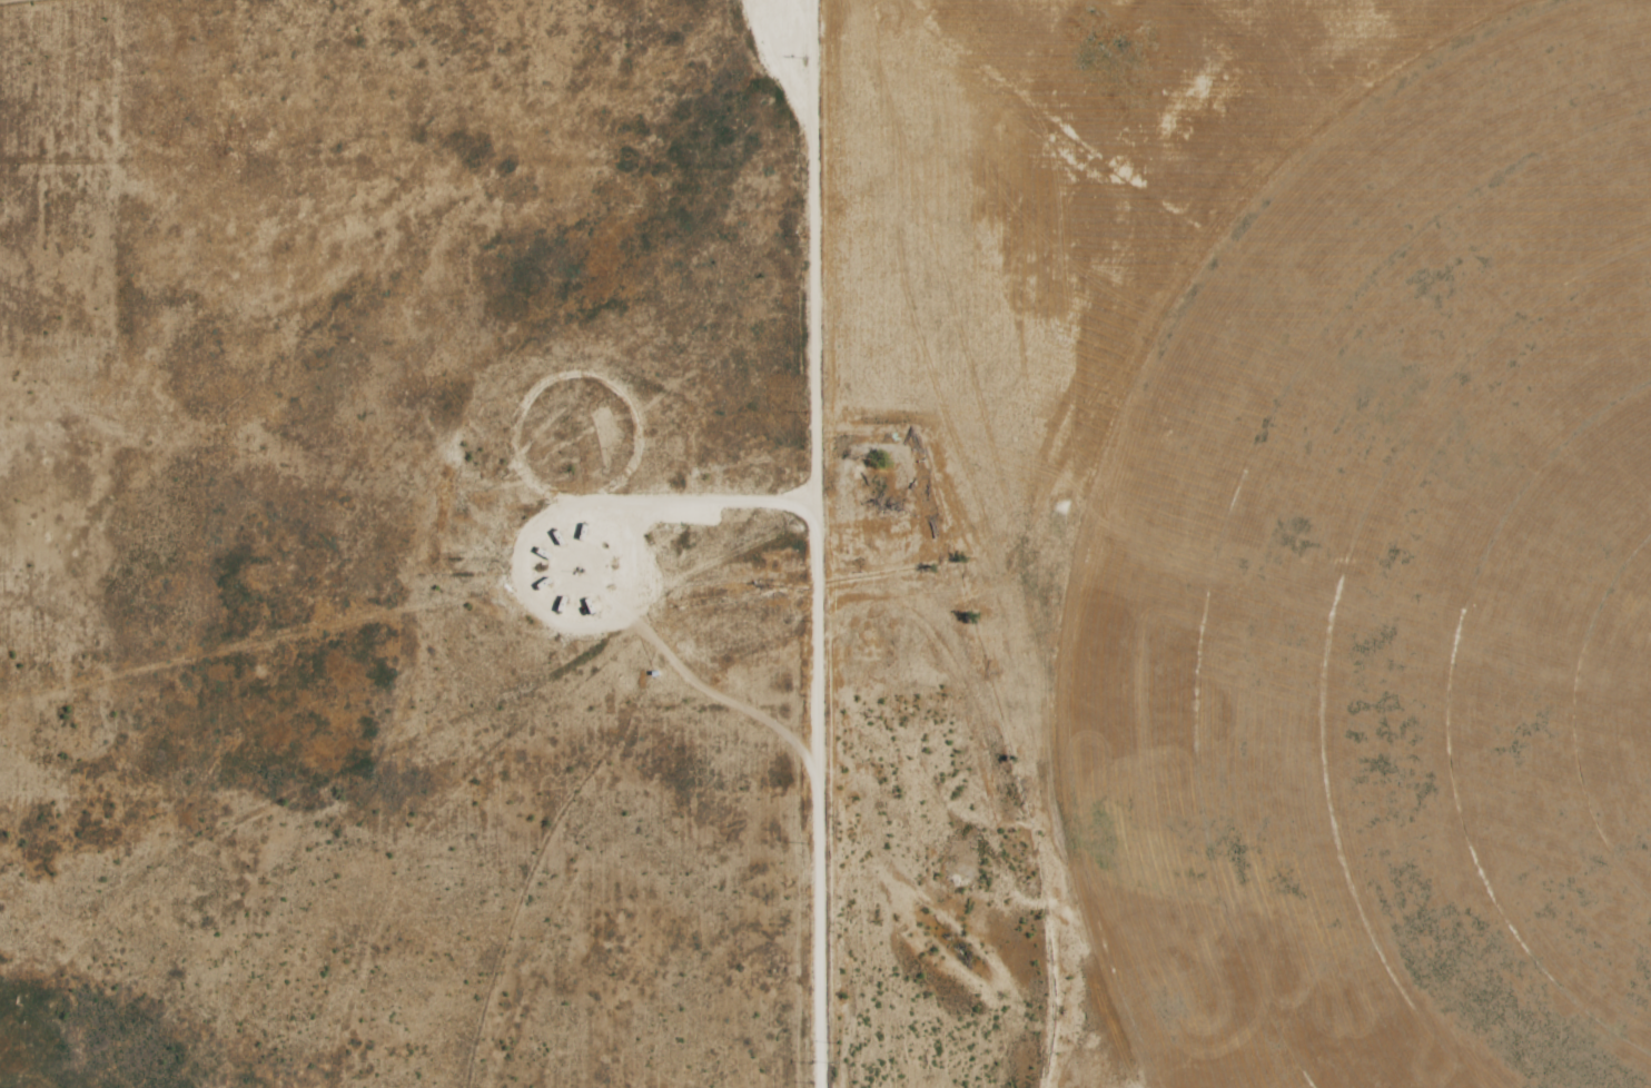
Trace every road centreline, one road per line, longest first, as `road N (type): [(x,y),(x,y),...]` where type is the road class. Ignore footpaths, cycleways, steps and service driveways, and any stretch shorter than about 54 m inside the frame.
road 1 (track): [(825,1087),(812,0)]

